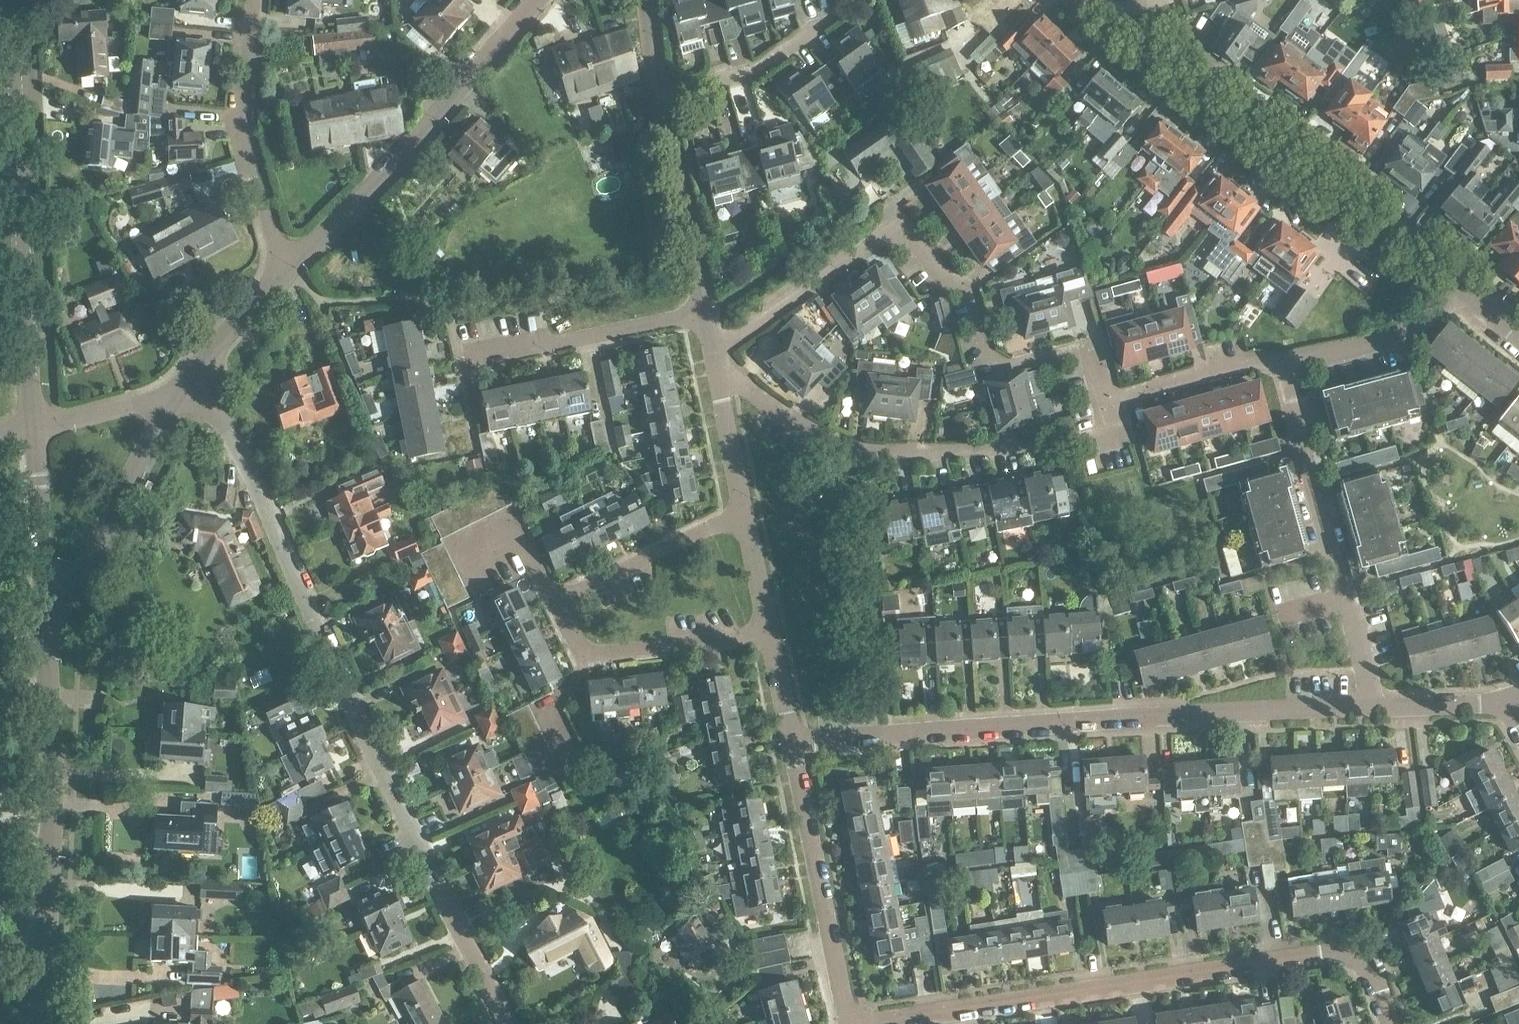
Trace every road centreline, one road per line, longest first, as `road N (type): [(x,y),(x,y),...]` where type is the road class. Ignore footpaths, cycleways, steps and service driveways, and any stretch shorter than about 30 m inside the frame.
road 1 (residential): [(509,1023),(419,855),(221,419),(189,378)]
road 2 (residential): [(791,741),(1369,708)]
road 3 (residential): [(1390,1023),(1371,976),(1340,954),(1320,954),(861,1023)]
road 4 (residential): [(711,348),(900,220),(941,278),(970,288),(992,371),(1053,355)]
road 5 (residential): [(1461,290),(1170,74),(1086,0)]
road 6 (residential): [(33,424),(7,5)]
road 7 (residential): [(39,1023),(53,800),(48,628)]
road 8 (residential): [(290,267),(536,0)]
road 9 (residential): [(1369,708),(1366,667),(1288,372)]
road 10 (residential): [(850,1023),(791,741)]
road 11 (residential): [(290,267),(272,242),(244,128),(256,0)]
road 12 (residential): [(48,628),(169,398)]
road 13 (residential): [(768,633),(586,653),(556,601)]
road 14 (residential): [(470,357),(703,312)]
road 15 (residential): [(703,312),(659,95)]
road 16 (residential): [(556,601),(720,523),(745,520)]
road 17 (residential): [(48,628),(33,424)]
road 18 (residential): [(1288,372),(1310,357),(1387,341),(1461,290)]
road 19 (residential): [(1288,372),(1253,359),(1104,401)]
road 20 (residential): [(745,520),(711,348)]
road 21 (residential): [(659,95),(769,57),(819,27)]
road 22 (residential): [(189,378),(290,267)]
road 23 (residential): [(33,424),(169,398)]
road 24 (residential): [(1369,708),(1506,702)]

